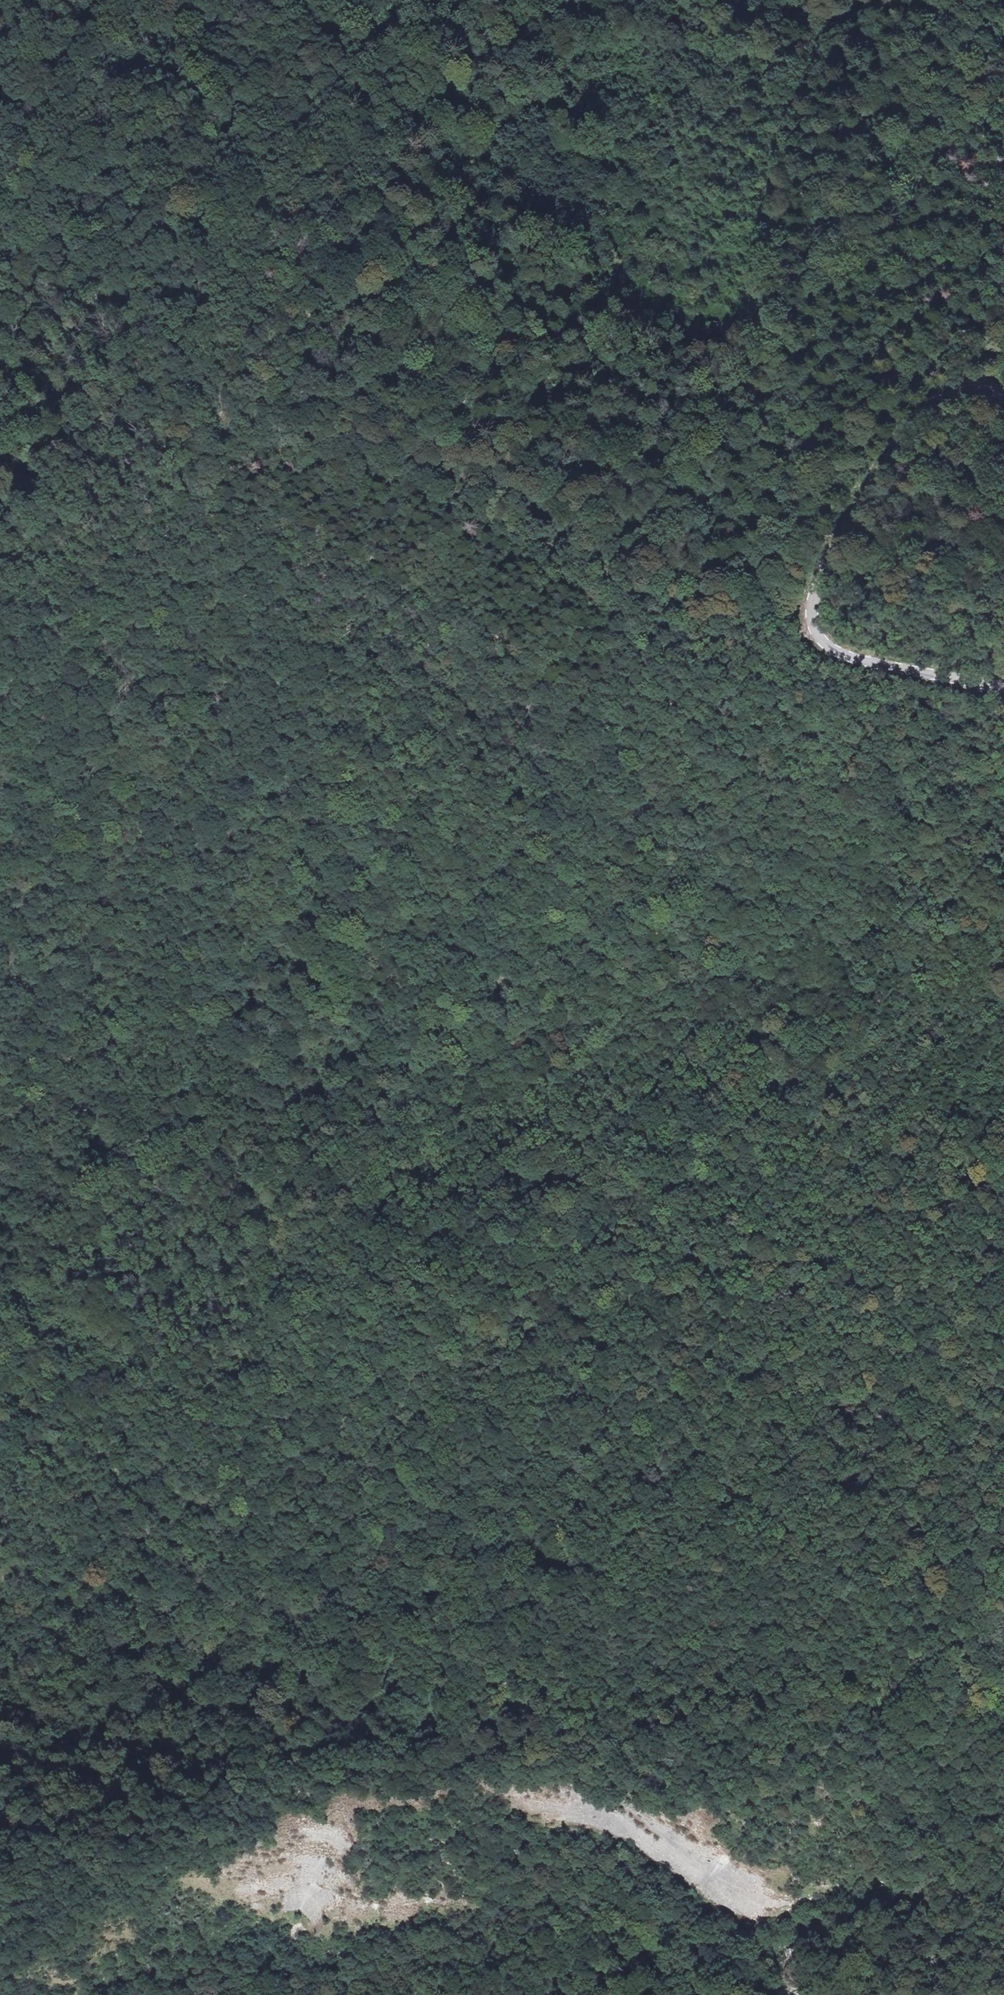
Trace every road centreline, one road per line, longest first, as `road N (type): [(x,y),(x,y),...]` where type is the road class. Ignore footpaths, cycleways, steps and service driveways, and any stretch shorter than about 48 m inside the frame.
road 1 (track): [(812,606),(641,593),(453,484),(270,421),(247,395)]
road 2 (unclassified): [(1003,690),(838,653),(817,635),(812,616),(817,585),(901,430),(958,387),(1003,402)]

